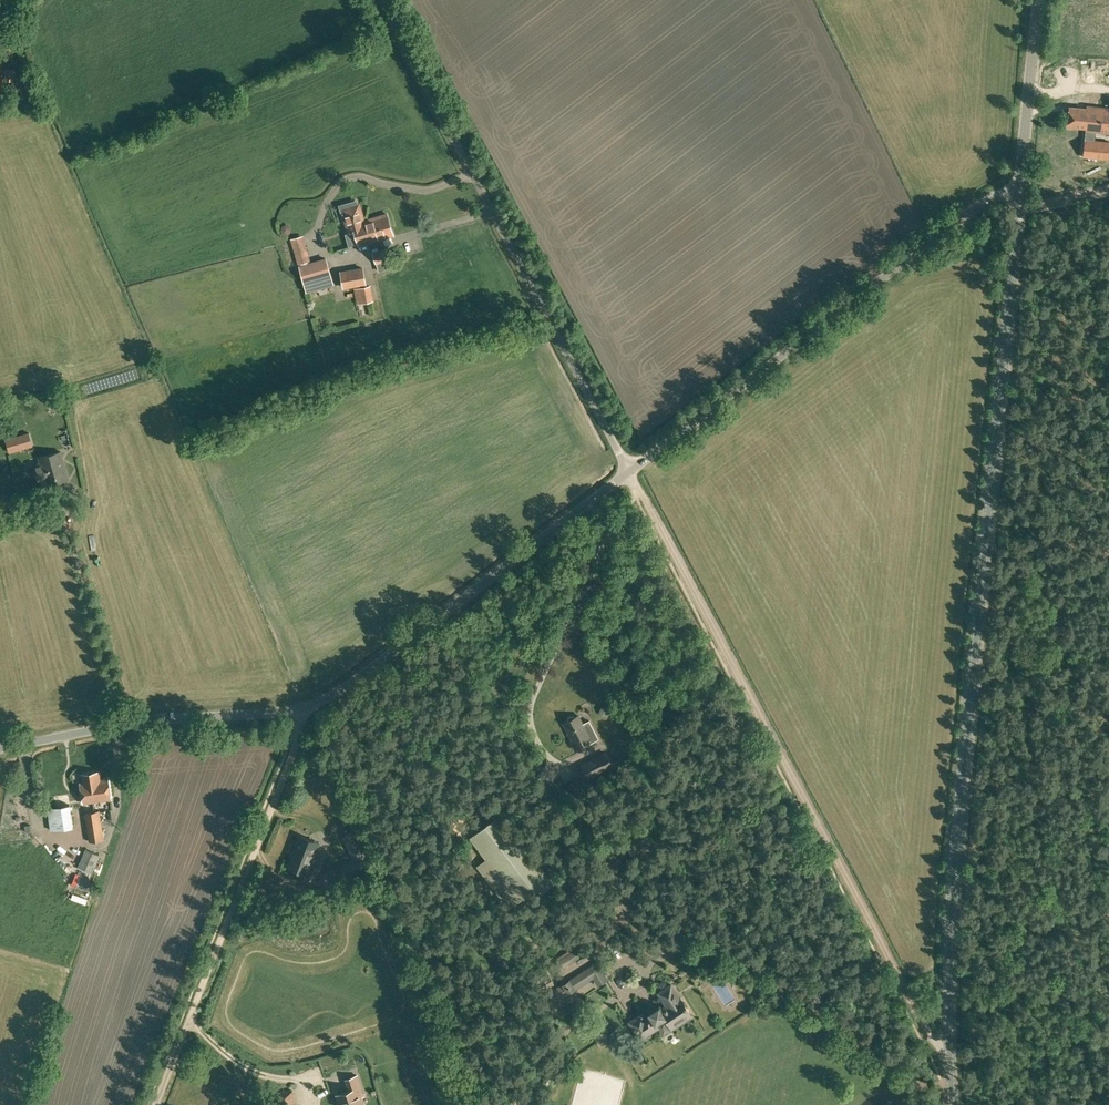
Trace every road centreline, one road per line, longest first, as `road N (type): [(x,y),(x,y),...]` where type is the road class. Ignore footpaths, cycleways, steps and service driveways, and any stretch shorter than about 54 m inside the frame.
road 1 (tertiary): [(951,1104),(951,903),(1022,193)]
road 2 (unclassified): [(0,749),(134,723),(290,713),(329,700),(631,472)]
road 3 (track): [(631,472),(937,1052),(949,1059)]
road 4 (unclassified): [(631,472),(382,0)]
road 5 (unclassified): [(631,472),(977,208),(1022,193)]
road 6 (track): [(306,710),(192,1010)]
road 7 (tertiary): [(1022,193),(1041,0)]
road 8 (track): [(192,1010),(211,1044),(306,1101)]

